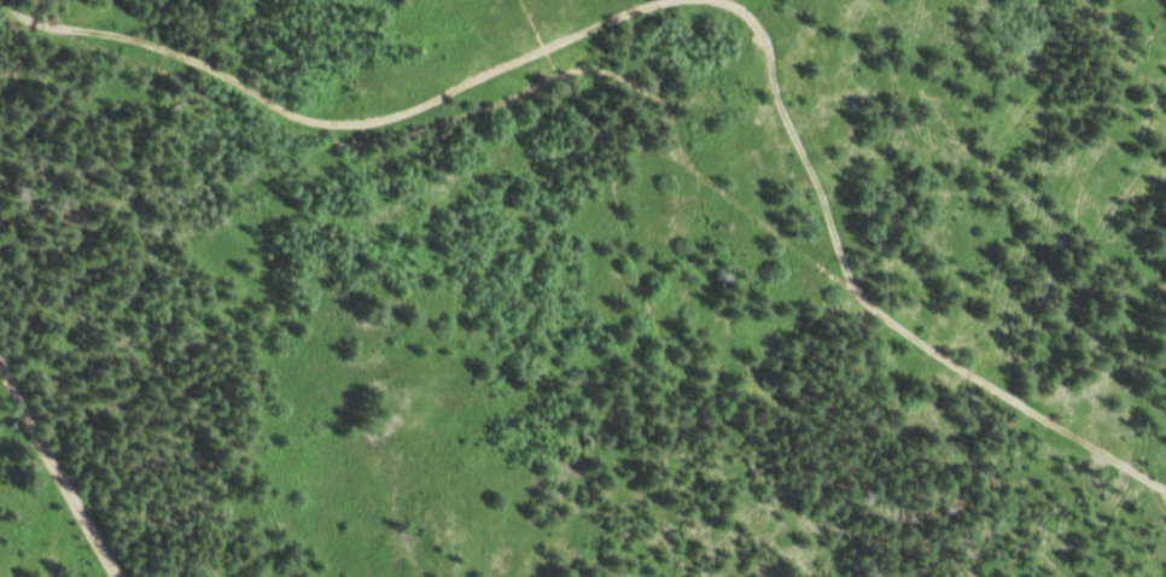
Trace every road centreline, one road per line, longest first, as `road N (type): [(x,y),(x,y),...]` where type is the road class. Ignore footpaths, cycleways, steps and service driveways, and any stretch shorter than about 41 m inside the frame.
road 1 (track): [(1165,483),(852,290),(704,171),(645,75),(575,63),(442,123),(327,140),(0,3)]
road 2 (track): [(48,24),(146,33),(323,120),(386,118),(673,0)]
road 3 (track): [(722,0),(760,10),(863,297)]
road 4 (track): [(132,576),(0,322)]

